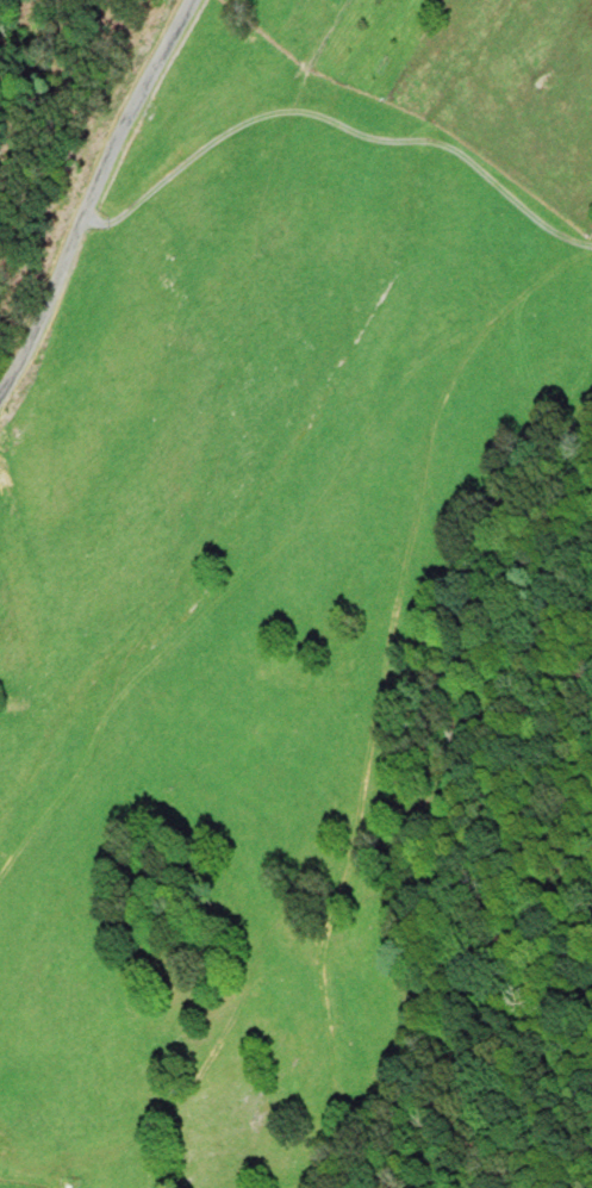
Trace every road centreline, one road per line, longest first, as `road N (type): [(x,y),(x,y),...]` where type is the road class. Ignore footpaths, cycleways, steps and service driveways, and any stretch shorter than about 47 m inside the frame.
road 1 (tertiary): [(188,0),(0,391)]

